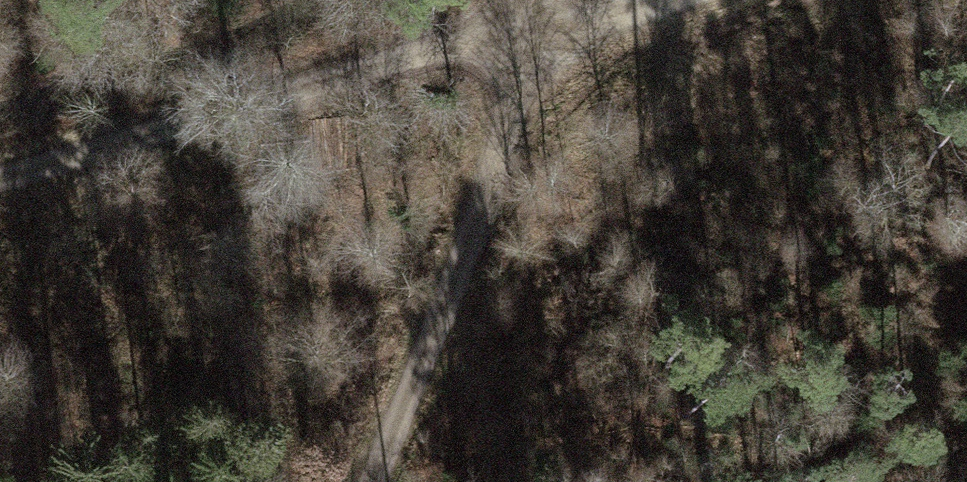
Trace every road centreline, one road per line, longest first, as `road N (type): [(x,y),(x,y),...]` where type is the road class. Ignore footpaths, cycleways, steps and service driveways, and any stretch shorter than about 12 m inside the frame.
road 1 (track): [(0,190),(530,55),(676,0)]
road 2 (track): [(360,481),(530,55),(527,0)]

